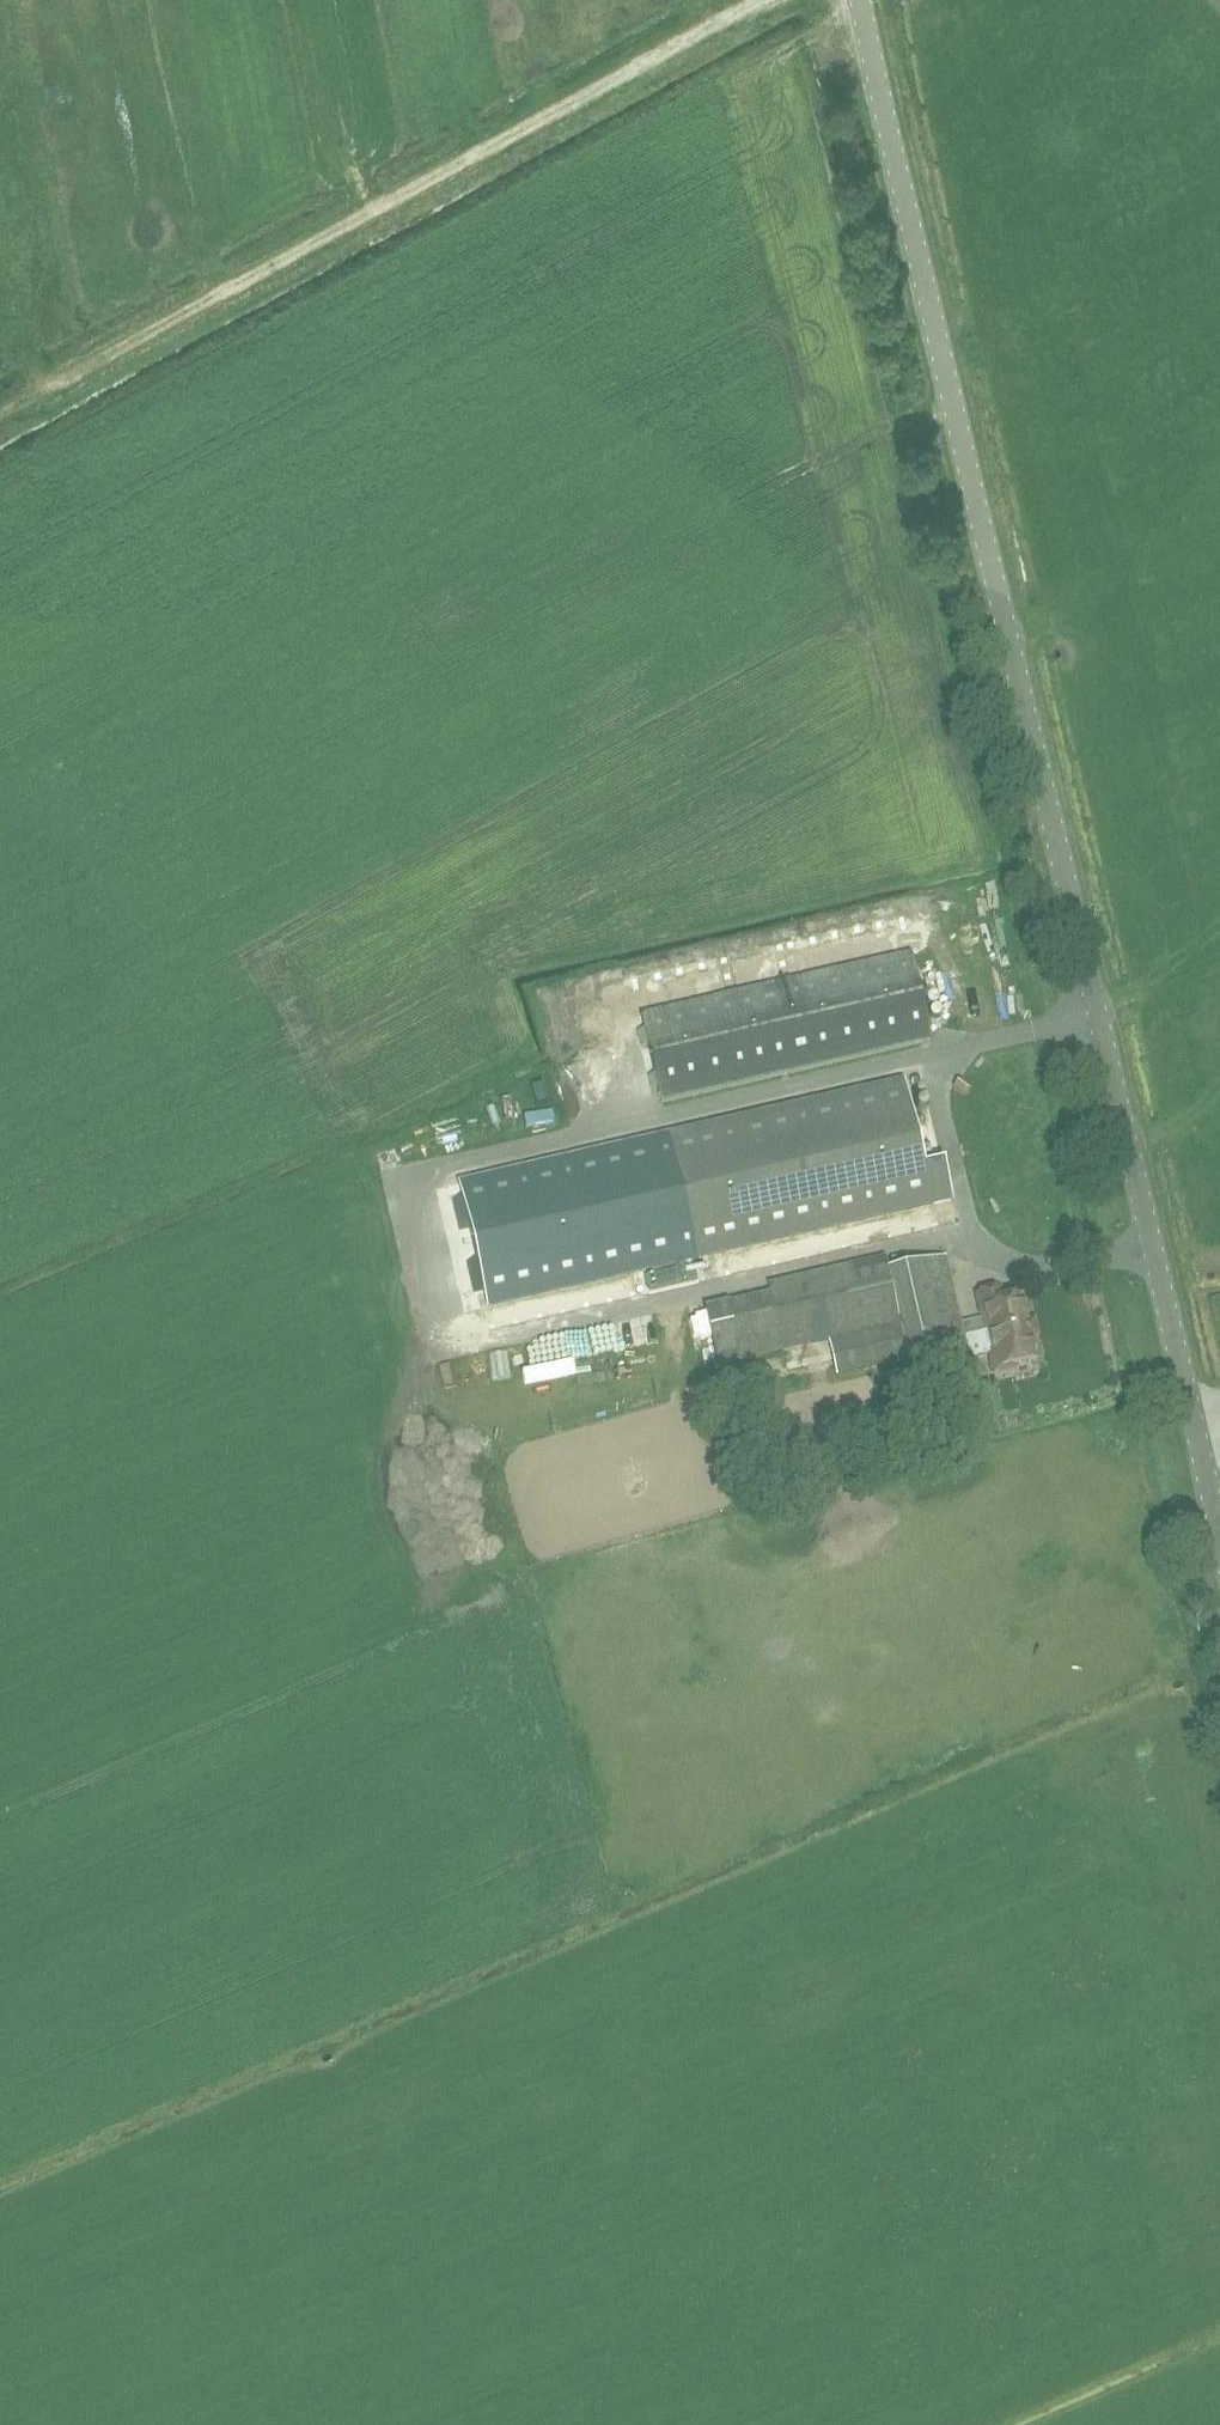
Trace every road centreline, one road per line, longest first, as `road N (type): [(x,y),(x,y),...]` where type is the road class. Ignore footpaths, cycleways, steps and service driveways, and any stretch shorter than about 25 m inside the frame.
road 1 (unclassified): [(1219,1537),(861,0)]
road 2 (track): [(766,0),(0,412)]

